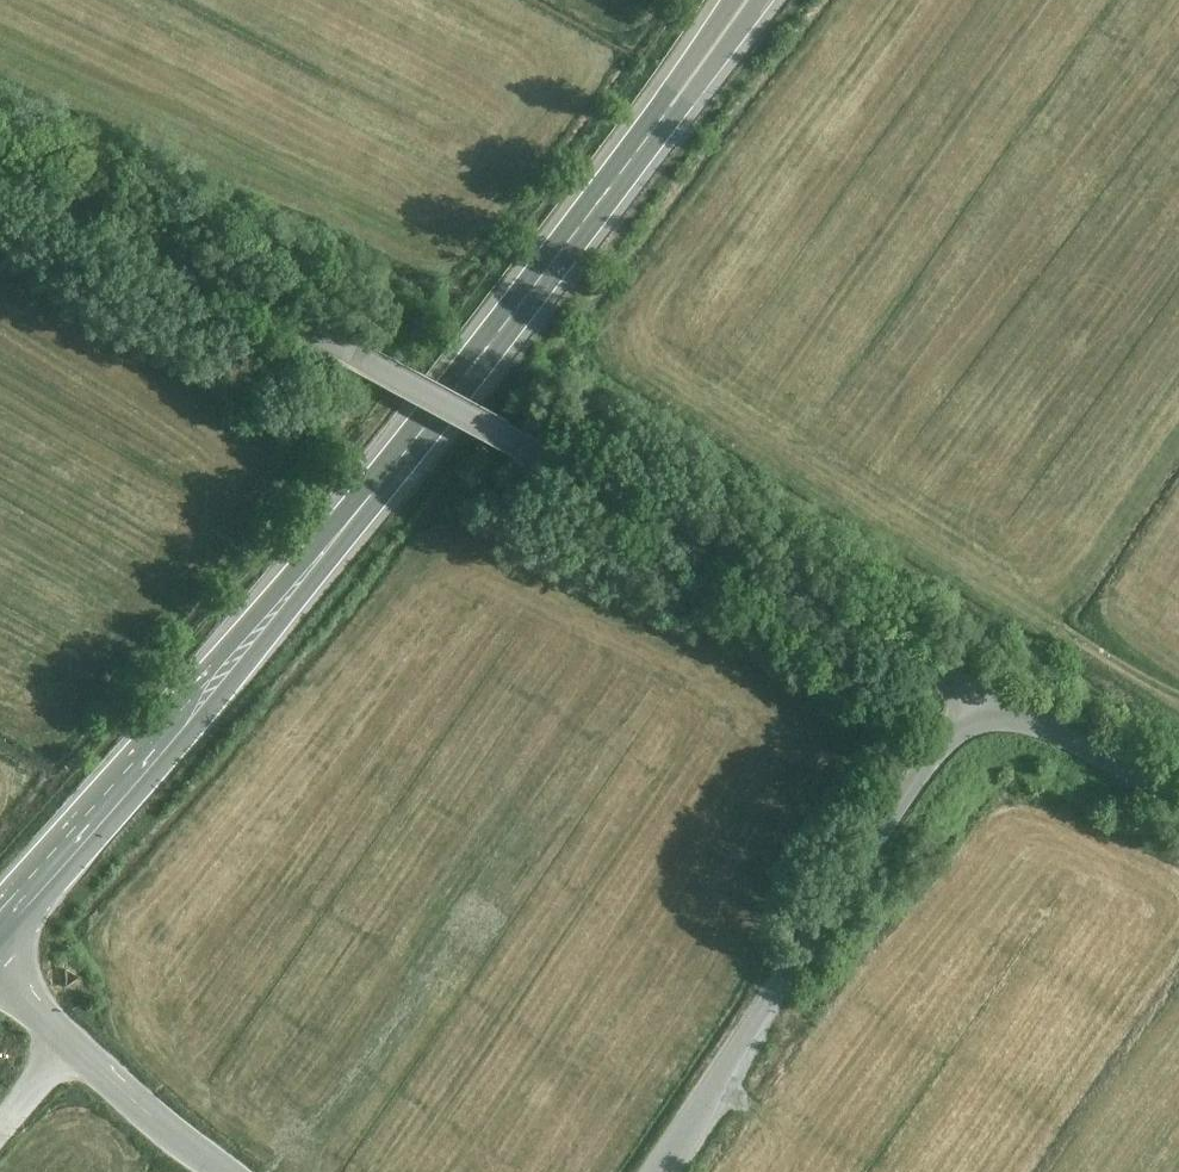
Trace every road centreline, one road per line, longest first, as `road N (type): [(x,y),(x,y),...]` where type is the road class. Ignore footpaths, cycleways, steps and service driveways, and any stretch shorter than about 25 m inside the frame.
road 1 (primary): [(0,920),(387,482),(748,0)]
road 2 (residential): [(0,163),(577,469)]
road 3 (unclassified): [(654,1171),(979,689)]
road 4 (unclassified): [(577,469),(979,689)]
road 5 (unclassified): [(0,961),(257,1171)]
road 6 (unclassified): [(979,689),(1178,799)]
road 7 (track): [(79,1027),(0,1119)]

